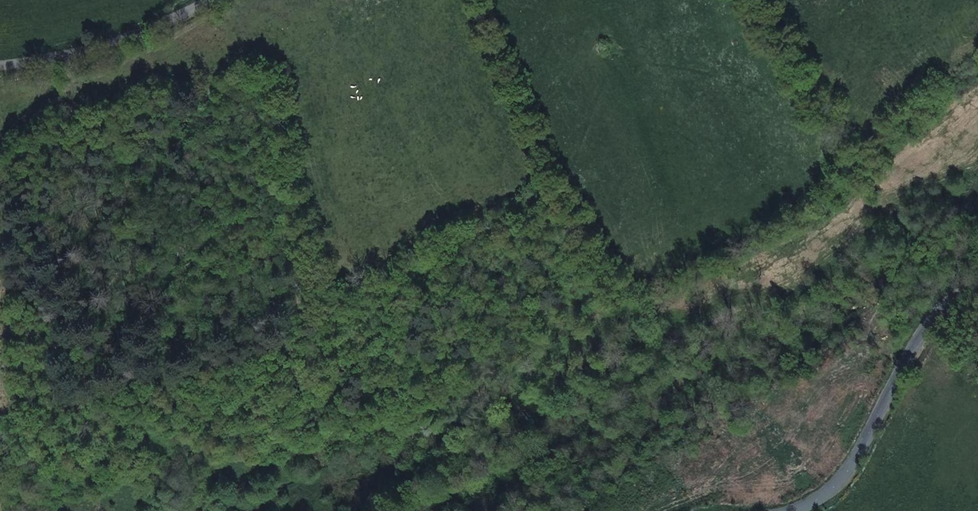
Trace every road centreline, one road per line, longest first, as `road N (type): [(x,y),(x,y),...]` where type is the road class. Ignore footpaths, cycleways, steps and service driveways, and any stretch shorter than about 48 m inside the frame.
road 1 (secondary): [(977,281),(932,311),(846,473),(783,510)]
road 2 (unclassified): [(204,0),(76,56),(0,62)]

